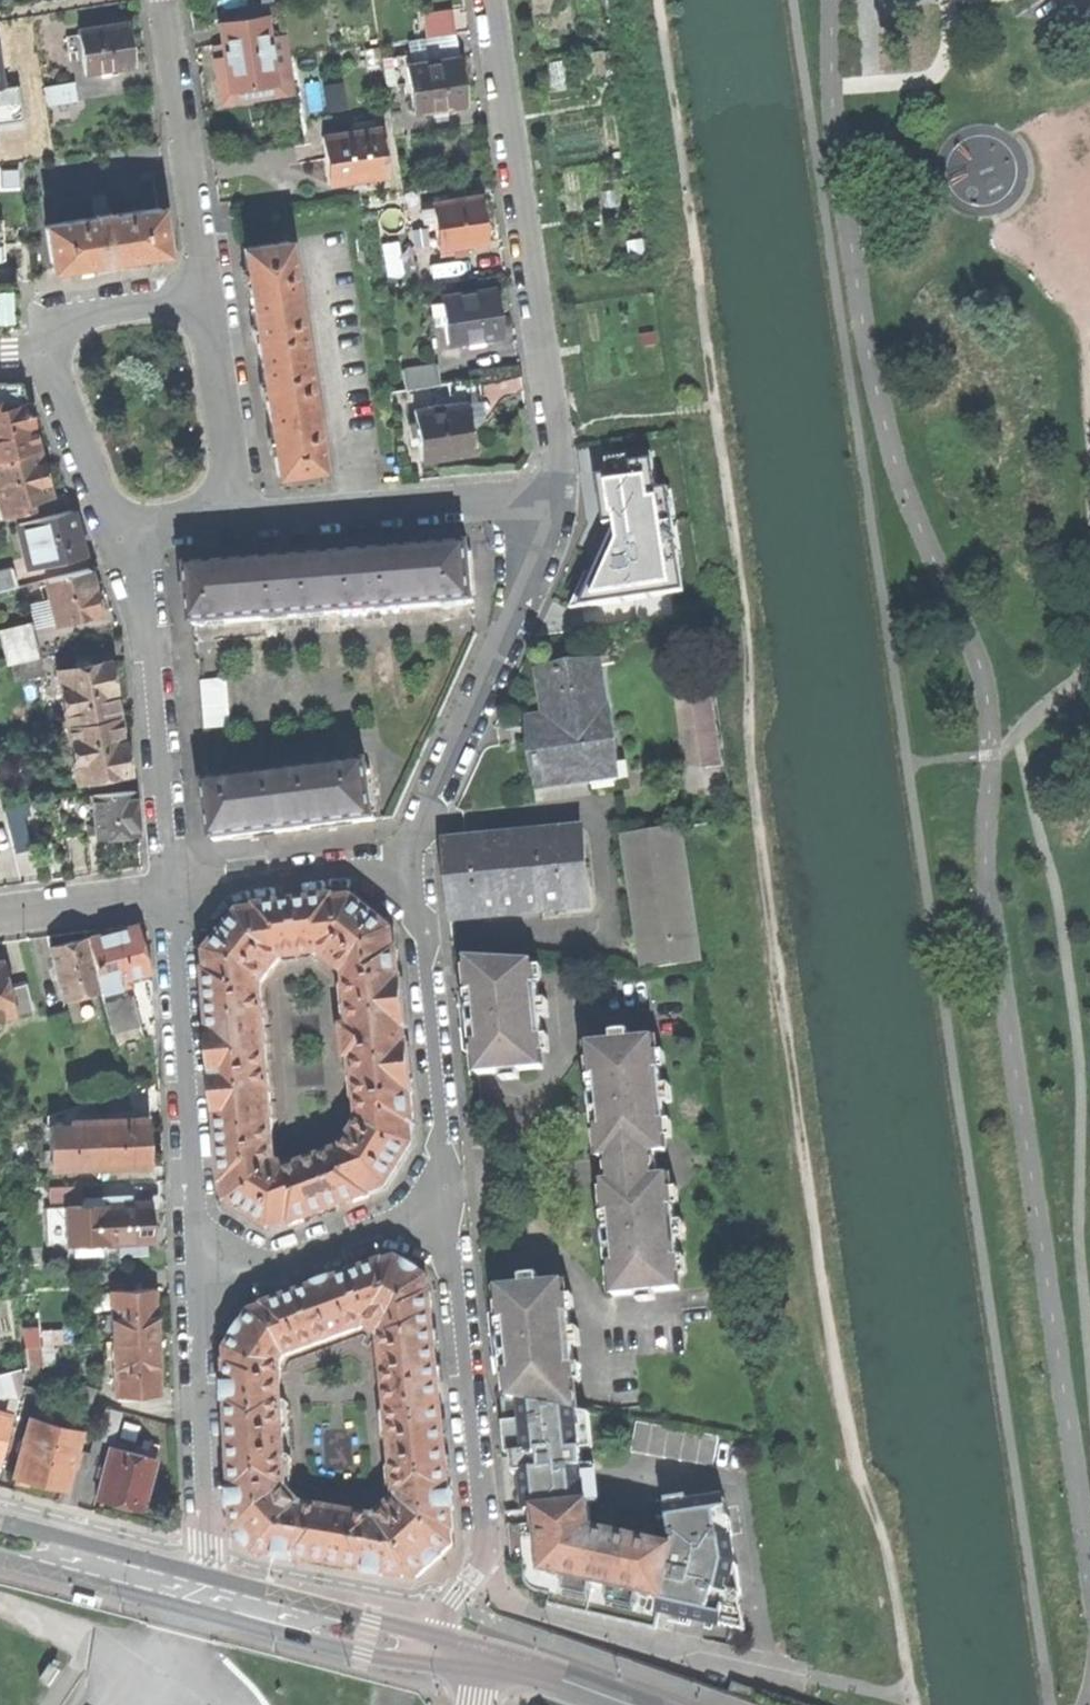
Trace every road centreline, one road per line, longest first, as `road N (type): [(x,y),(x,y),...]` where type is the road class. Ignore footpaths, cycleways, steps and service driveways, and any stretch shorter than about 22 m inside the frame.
road 1 (track): [(659,0),(750,651),(756,815),(851,1435),(881,1529)]
road 2 (residential): [(488,0),(558,497)]
road 3 (residential): [(448,1198),(487,1542),(450,1614),(462,1652)]
road 4 (residential): [(168,894),(148,627),(134,564),(106,504)]
road 5 (residential): [(201,1291),(168,894)]
road 6 (residential): [(558,497),(552,529),(411,862)]
road 7 (residential): [(411,862),(448,1198)]
road 8 (residential): [(243,521),(558,497)]
road 9 (residential): [(163,0),(211,301)]
road 10 (residential): [(205,1590),(201,1291)]
road 11 (tertiary): [(205,1590),(462,1652)]
road 12 (residential): [(448,1198),(201,1291)]
road 13 (residential): [(168,894),(411,862)]
road 14 (residential): [(243,521),(211,301)]
road 15 (tertiary): [(0,1538),(205,1590)]
road 16 (tertiary): [(462,1652),(533,1666),(638,1704)]
road 17 (residential): [(211,301),(99,313),(58,333),(47,353)]
road 18 (track): [(913,1704),(881,1529)]
road 19 (residential): [(0,915),(168,894)]
road 20 (residential): [(47,353),(106,504)]
road 21 (residential): [(106,504),(139,523),(243,521)]

